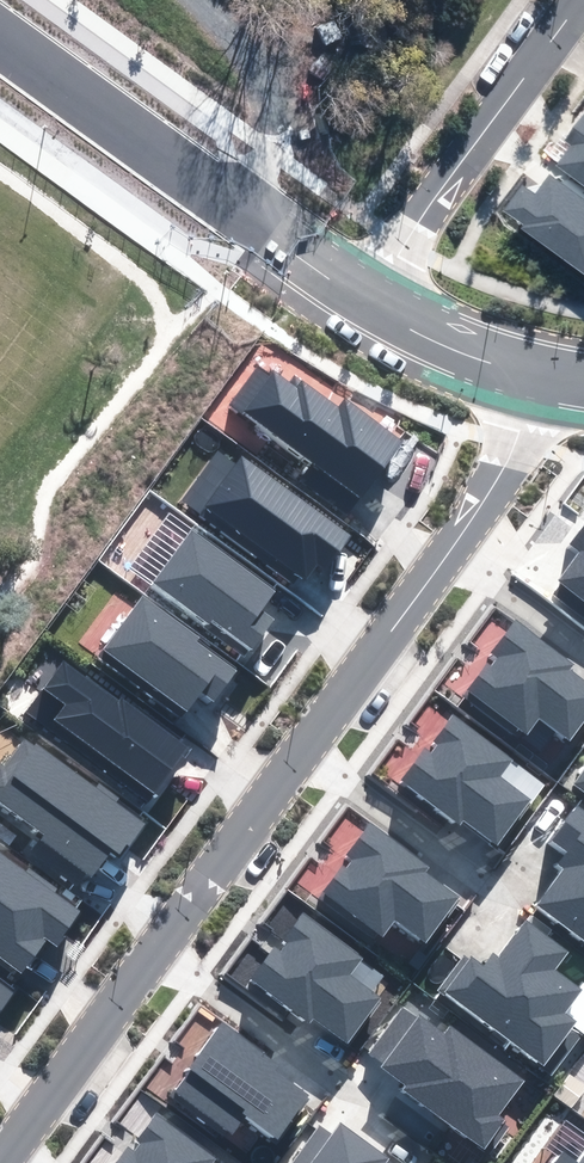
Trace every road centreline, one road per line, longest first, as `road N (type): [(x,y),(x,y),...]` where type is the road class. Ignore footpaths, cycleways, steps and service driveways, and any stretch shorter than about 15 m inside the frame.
road 1 (residential): [(535,376),(503,470),(450,551),(2,1162)]
road 2 (residential): [(363,302),(0,37)]
road 3 (residential): [(583,1),(363,302)]
road 4 (track): [(327,187),(289,104),(194,0)]
road 5 (residential): [(535,376),(468,355),(363,302)]

